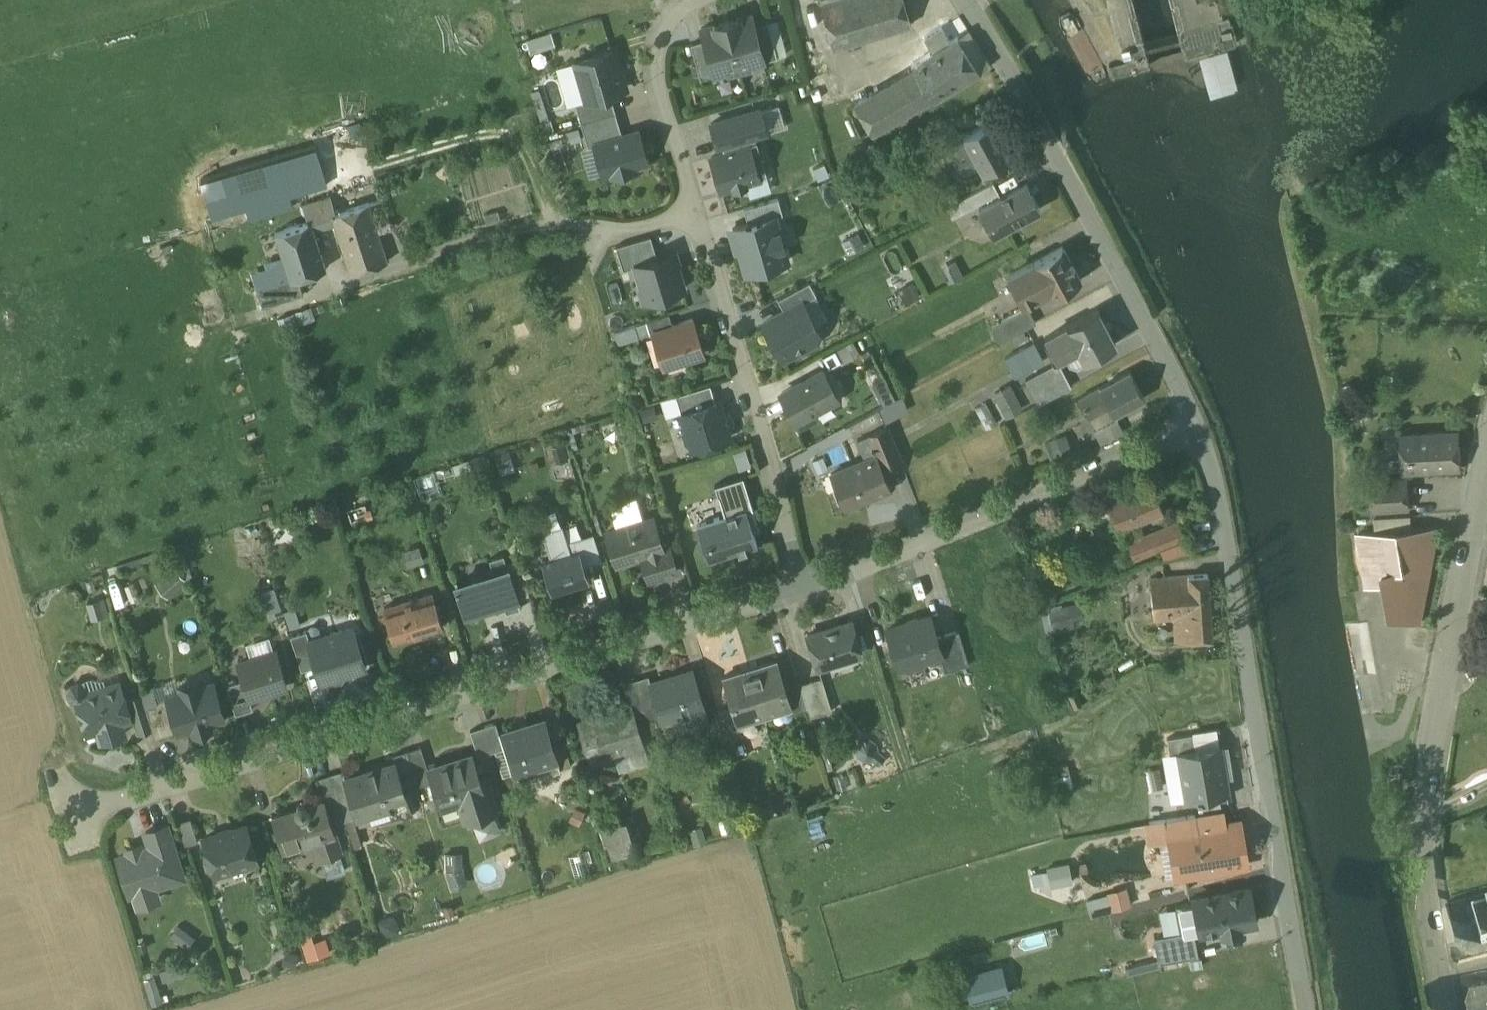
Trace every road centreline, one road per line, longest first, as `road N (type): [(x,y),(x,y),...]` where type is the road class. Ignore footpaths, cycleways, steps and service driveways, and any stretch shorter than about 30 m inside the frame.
road 1 (residential): [(83,812),(809,582)]
road 2 (residential): [(1199,418),(1233,548),(1310,1009)]
road 3 (tertiary): [(1486,485),(1426,797),(1426,871),(1449,1009)]
road 4 (residential): [(967,0),(1134,278),(1199,418)]
road 5 (residential): [(809,582),(1199,418)]
road 6 (residential): [(695,213),(809,582)]
road 7 (residential): [(702,0),(667,29),(655,80),(695,213)]

